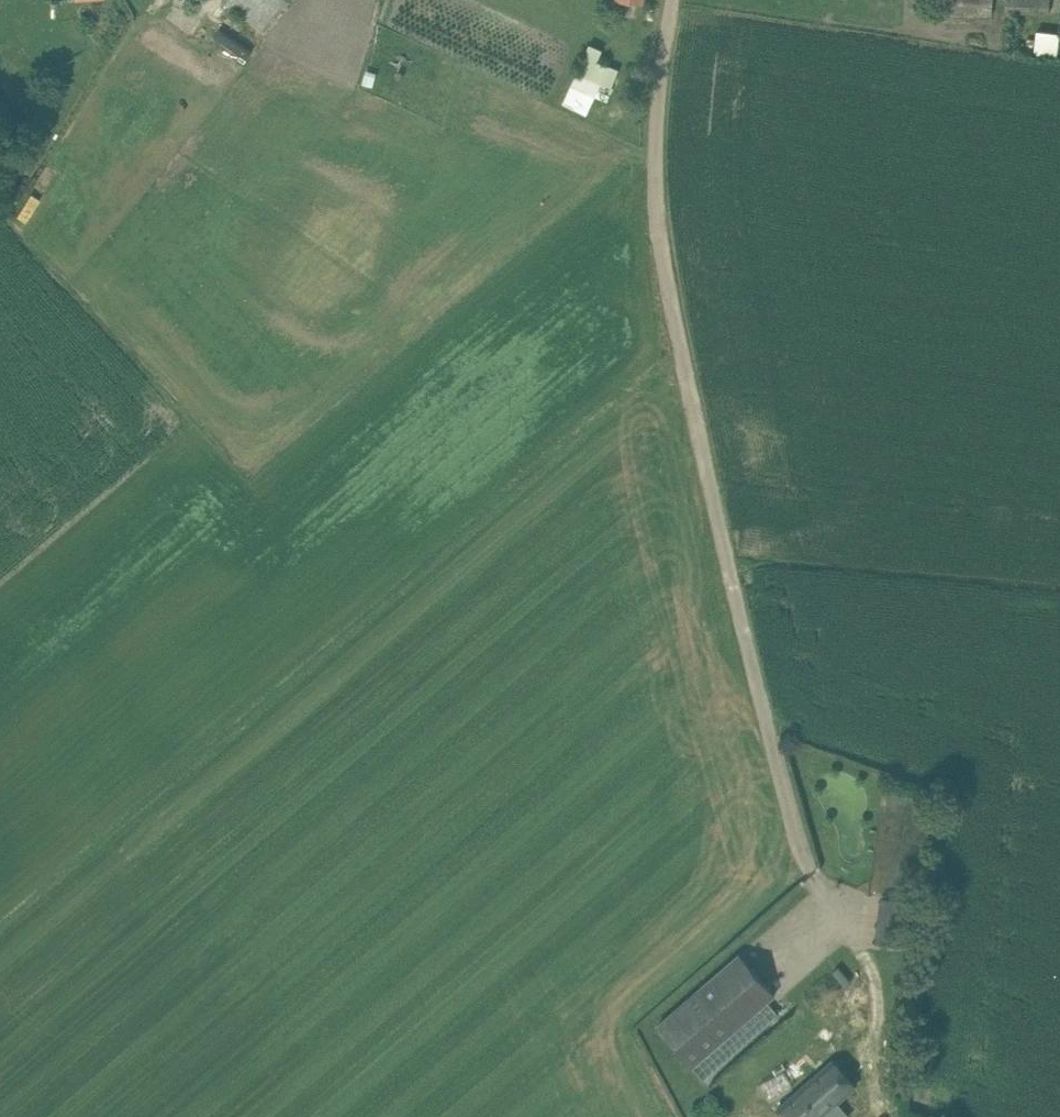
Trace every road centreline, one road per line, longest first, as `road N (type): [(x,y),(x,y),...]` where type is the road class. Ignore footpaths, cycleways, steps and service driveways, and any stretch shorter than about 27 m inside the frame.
road 1 (unclassified): [(894,1066),(807,846),(698,449),(657,171),(662,36),(673,0)]

